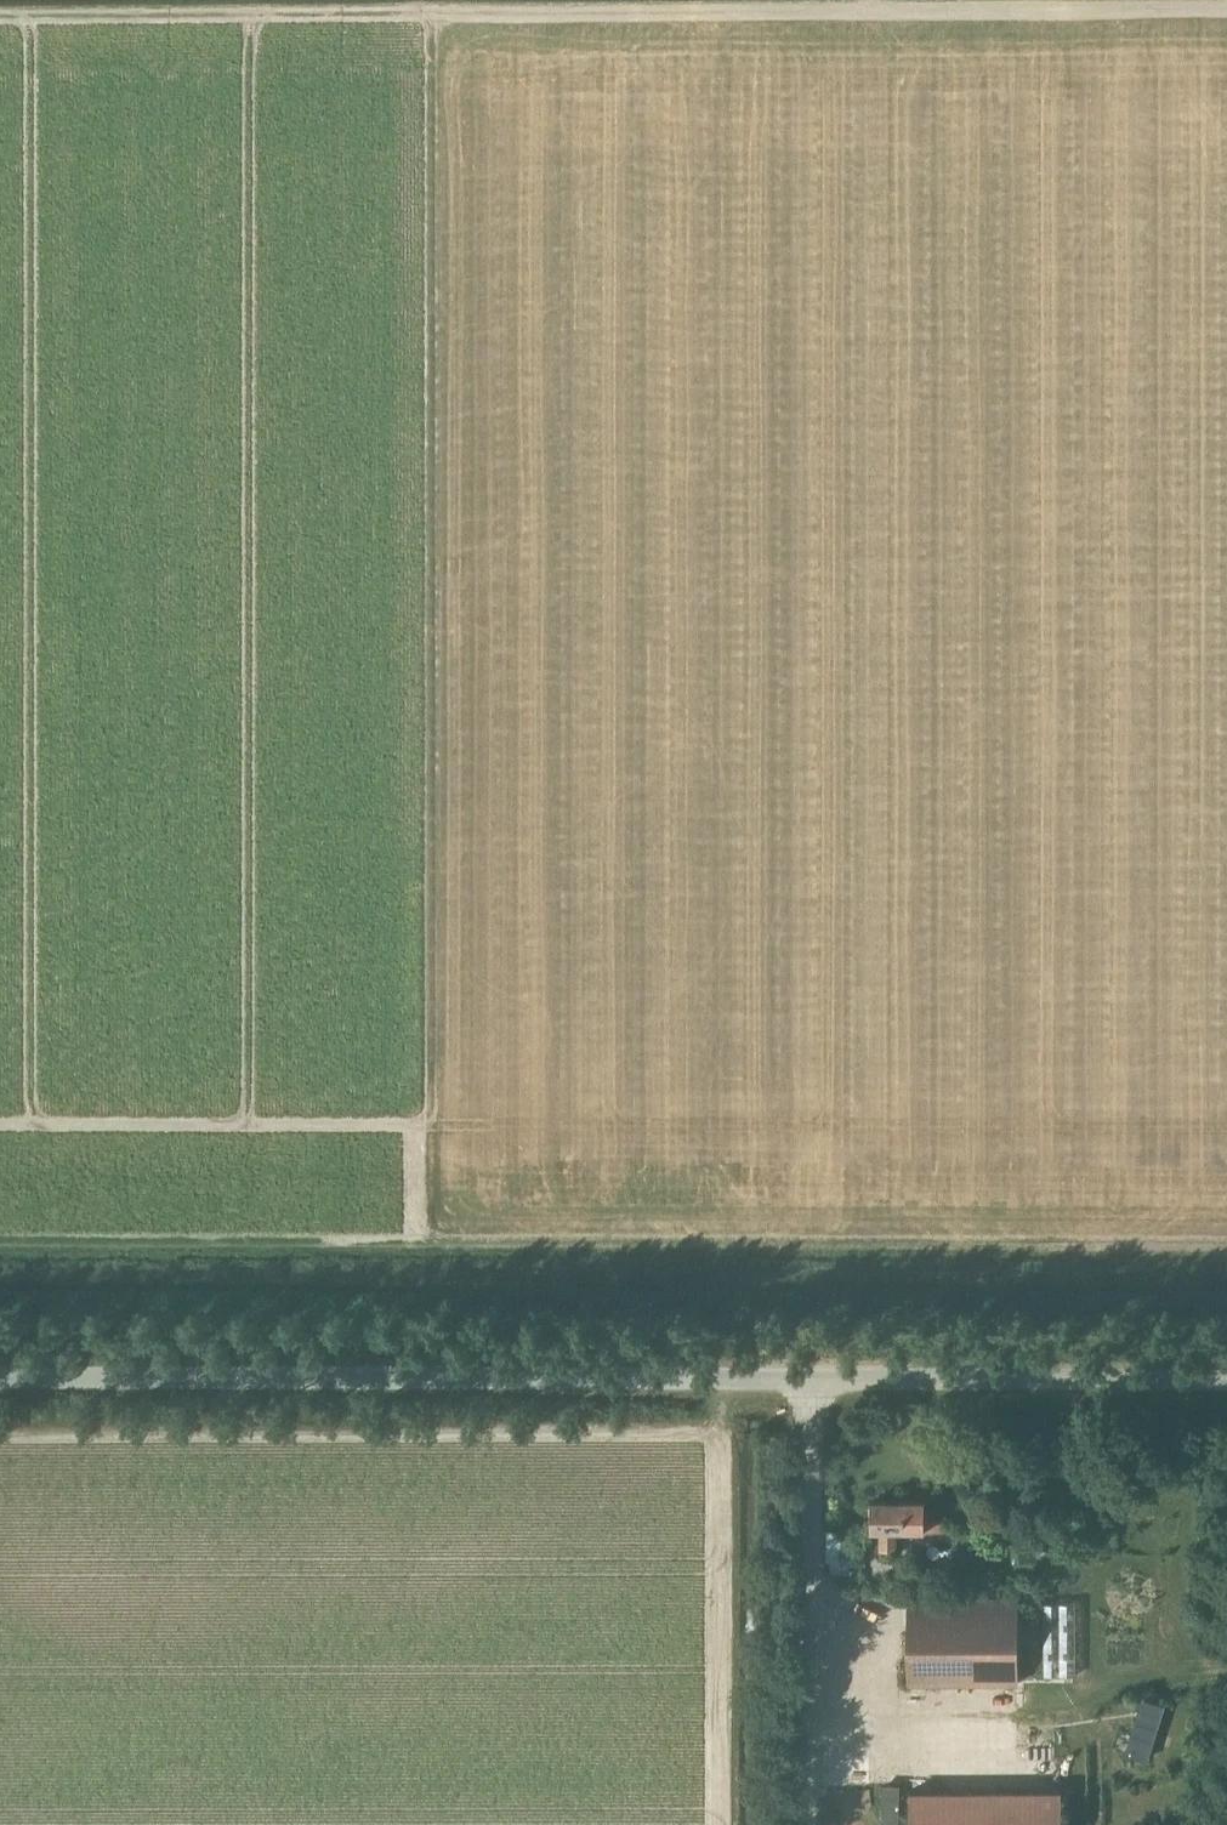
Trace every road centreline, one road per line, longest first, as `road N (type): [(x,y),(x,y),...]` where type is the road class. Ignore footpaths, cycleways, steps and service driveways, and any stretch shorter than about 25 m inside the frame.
road 1 (unclassified): [(0,1378),(1226,1378)]

